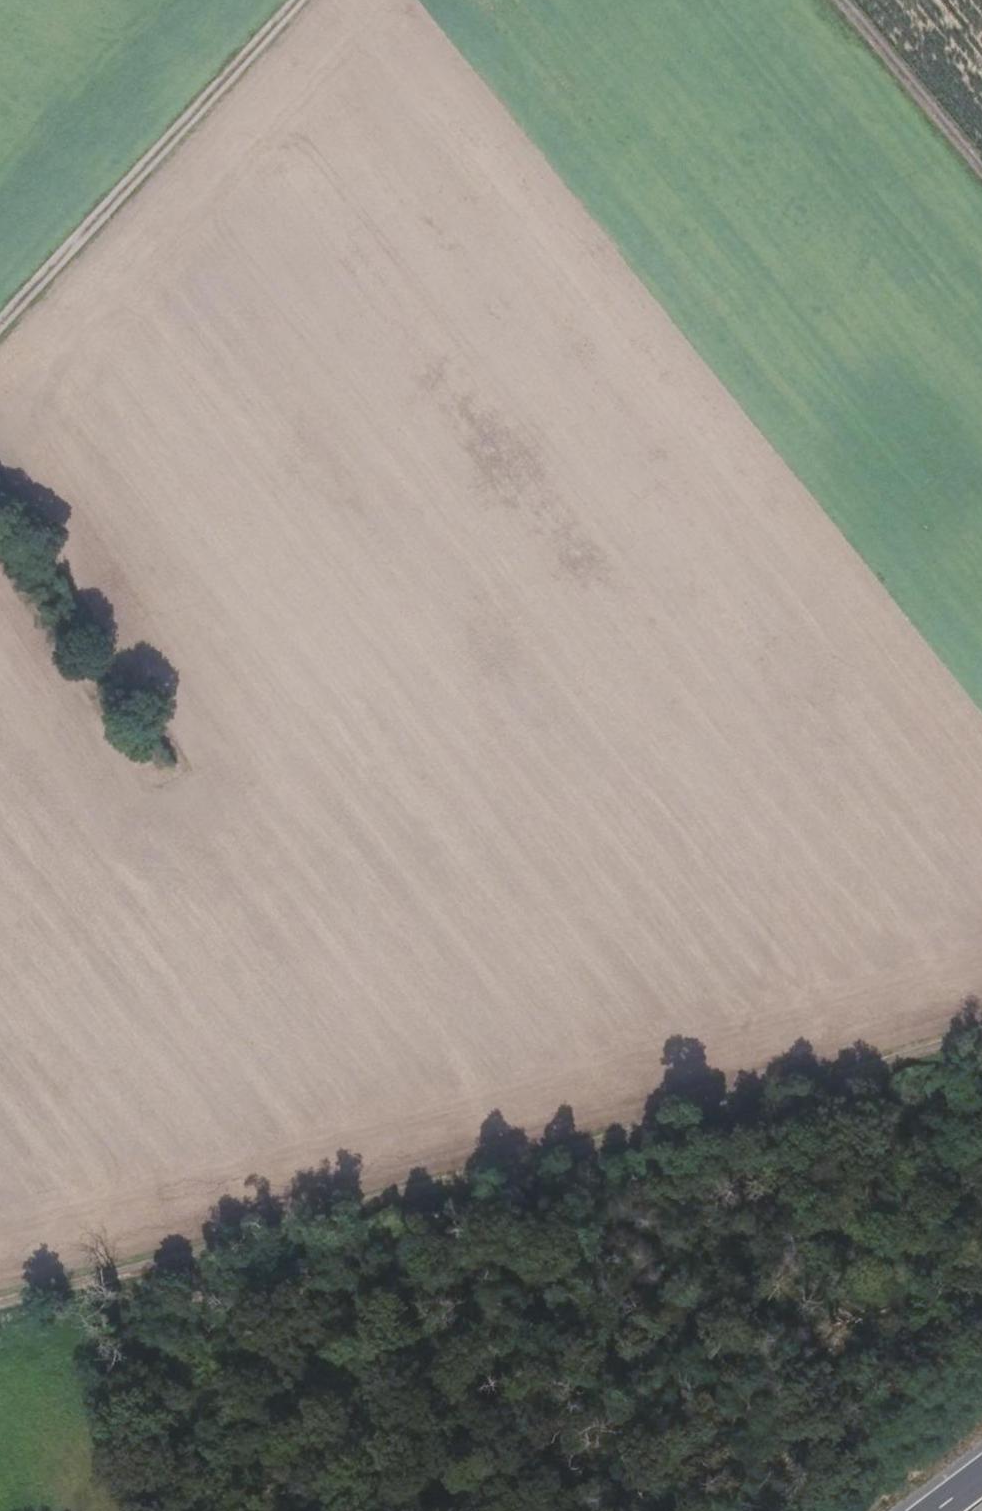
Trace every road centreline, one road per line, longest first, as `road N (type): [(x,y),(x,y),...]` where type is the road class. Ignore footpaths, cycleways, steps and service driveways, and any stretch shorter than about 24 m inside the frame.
road 1 (track): [(981,1036),(0,1314)]
road 2 (track): [(0,329),(292,0)]
road 3 (track): [(858,0),(981,150)]

